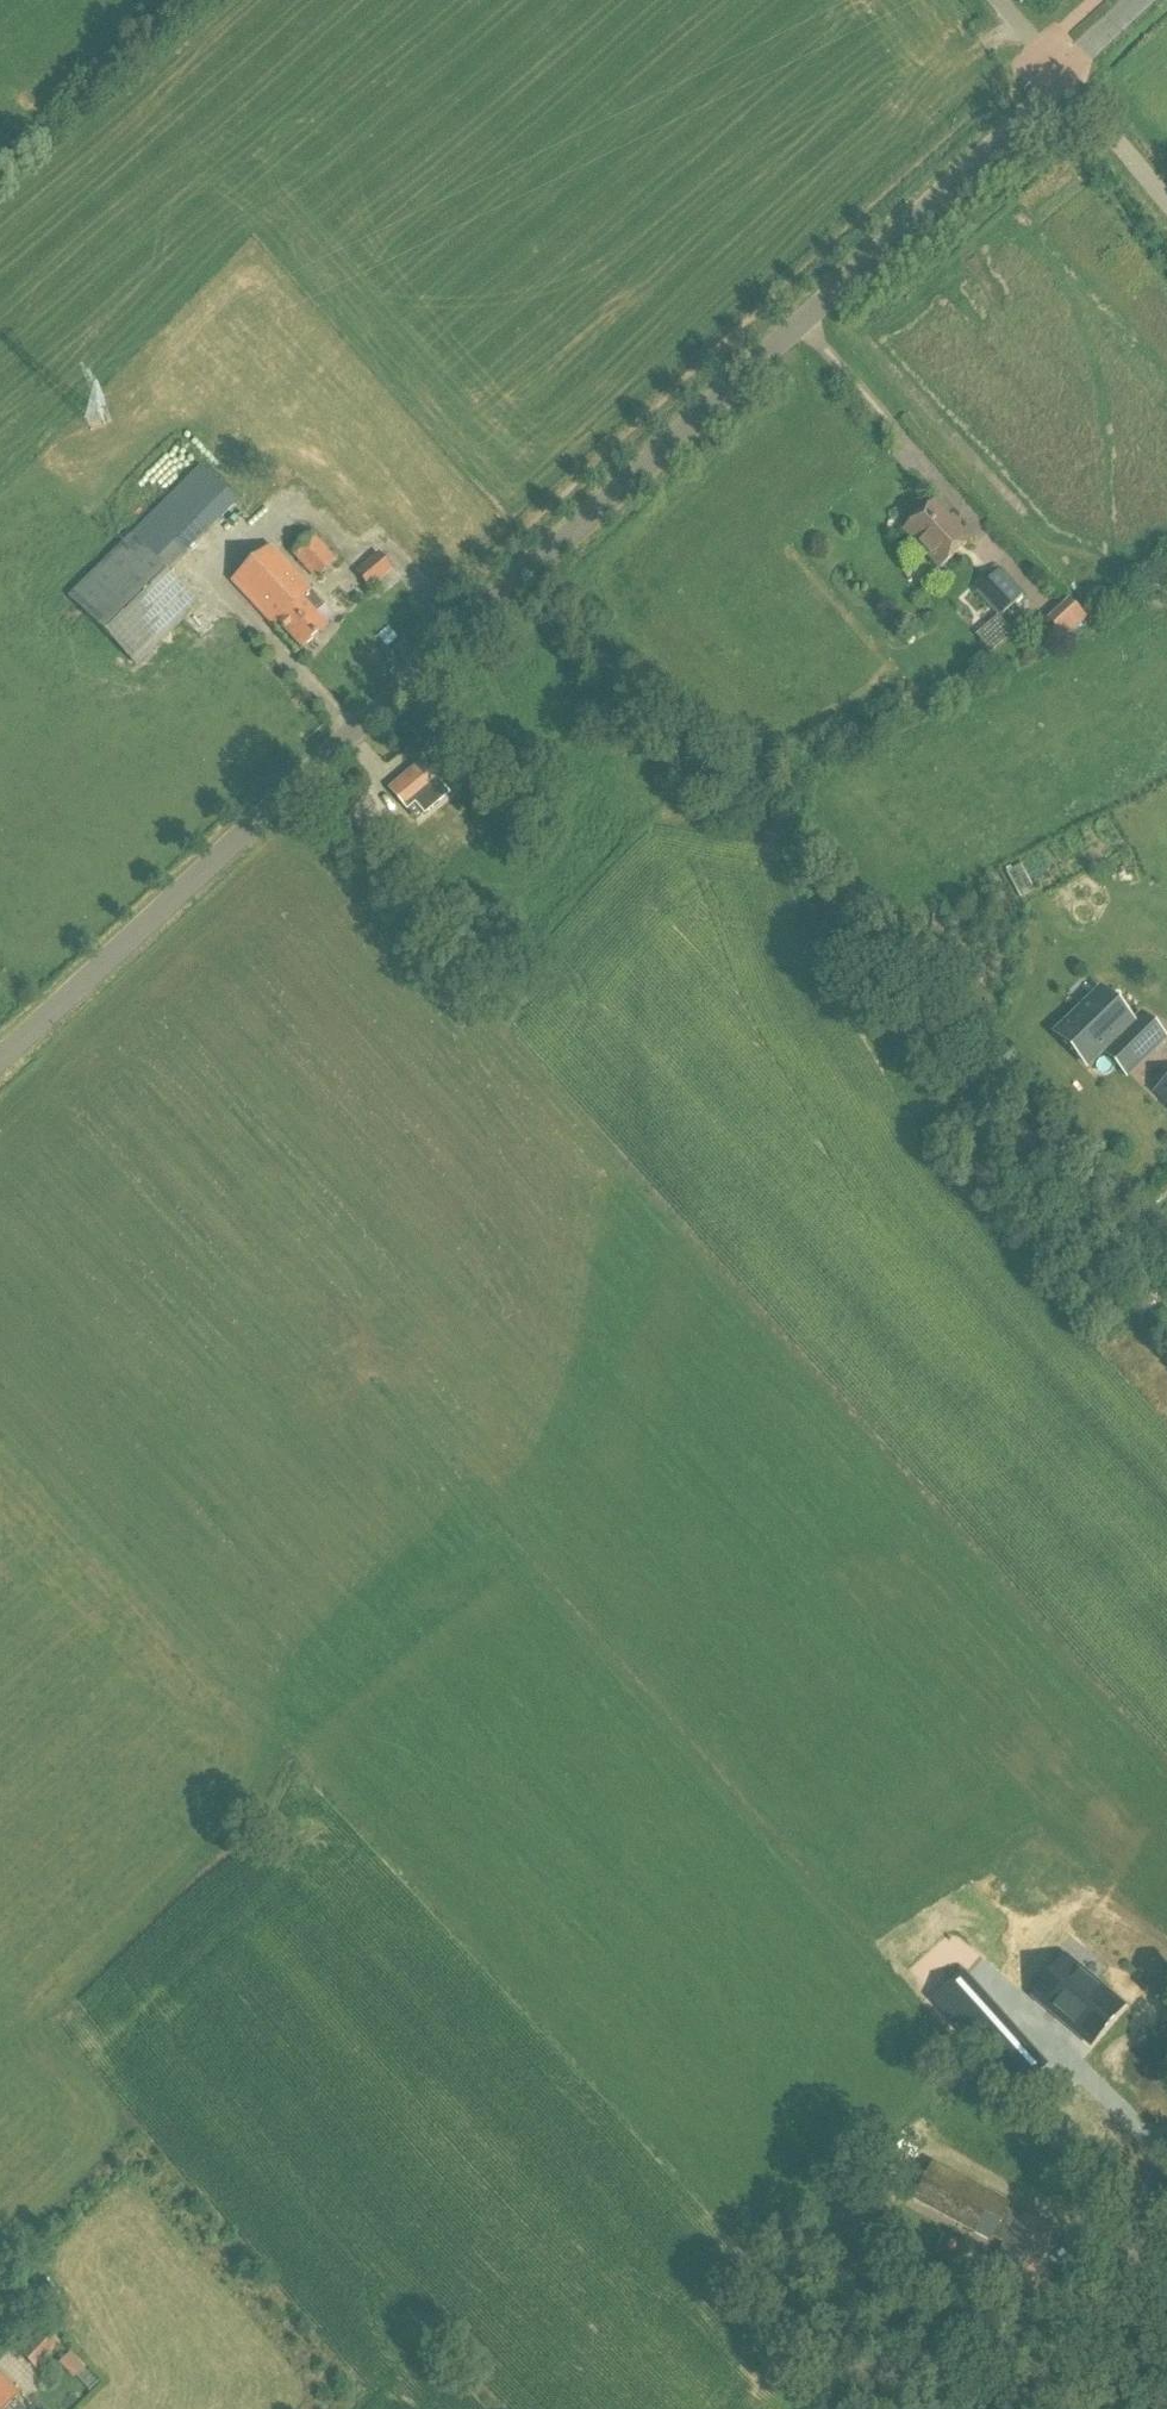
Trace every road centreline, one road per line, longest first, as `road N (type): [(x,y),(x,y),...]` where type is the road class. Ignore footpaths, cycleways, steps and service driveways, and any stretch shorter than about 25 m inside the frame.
road 1 (unclassified): [(0,1057),(1061,76)]
road 2 (unclassified): [(1075,2408),(1166,2148)]
road 3 (unclassified): [(1166,200),(1061,76)]

